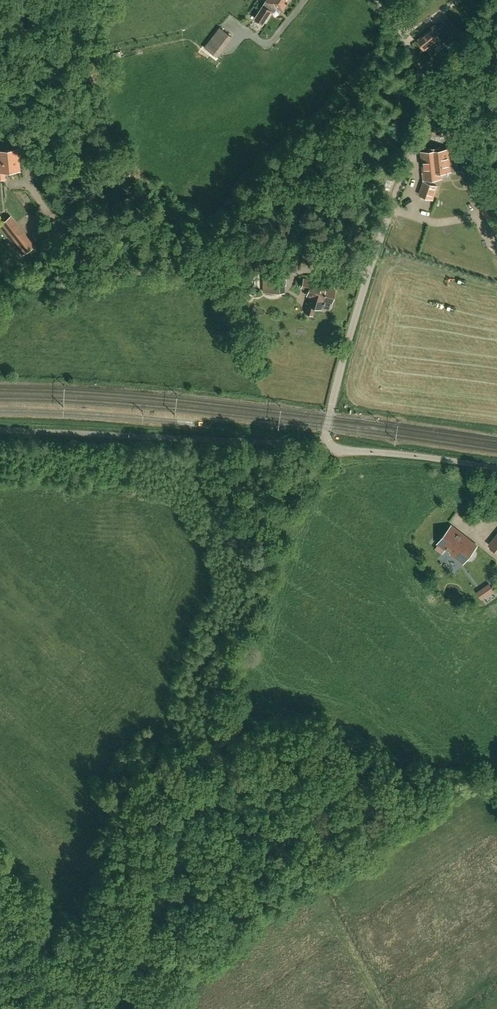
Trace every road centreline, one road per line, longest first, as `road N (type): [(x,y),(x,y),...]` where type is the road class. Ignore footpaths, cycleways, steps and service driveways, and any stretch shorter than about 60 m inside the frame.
road 1 (track): [(1,112),(23,134),(36,197),(92,269),(369,271)]
road 2 (unclassified): [(327,443),(369,271),(436,98)]
road 3 (unclassified): [(0,431),(327,443)]
road 4 (unclassified): [(496,468),(327,443)]

